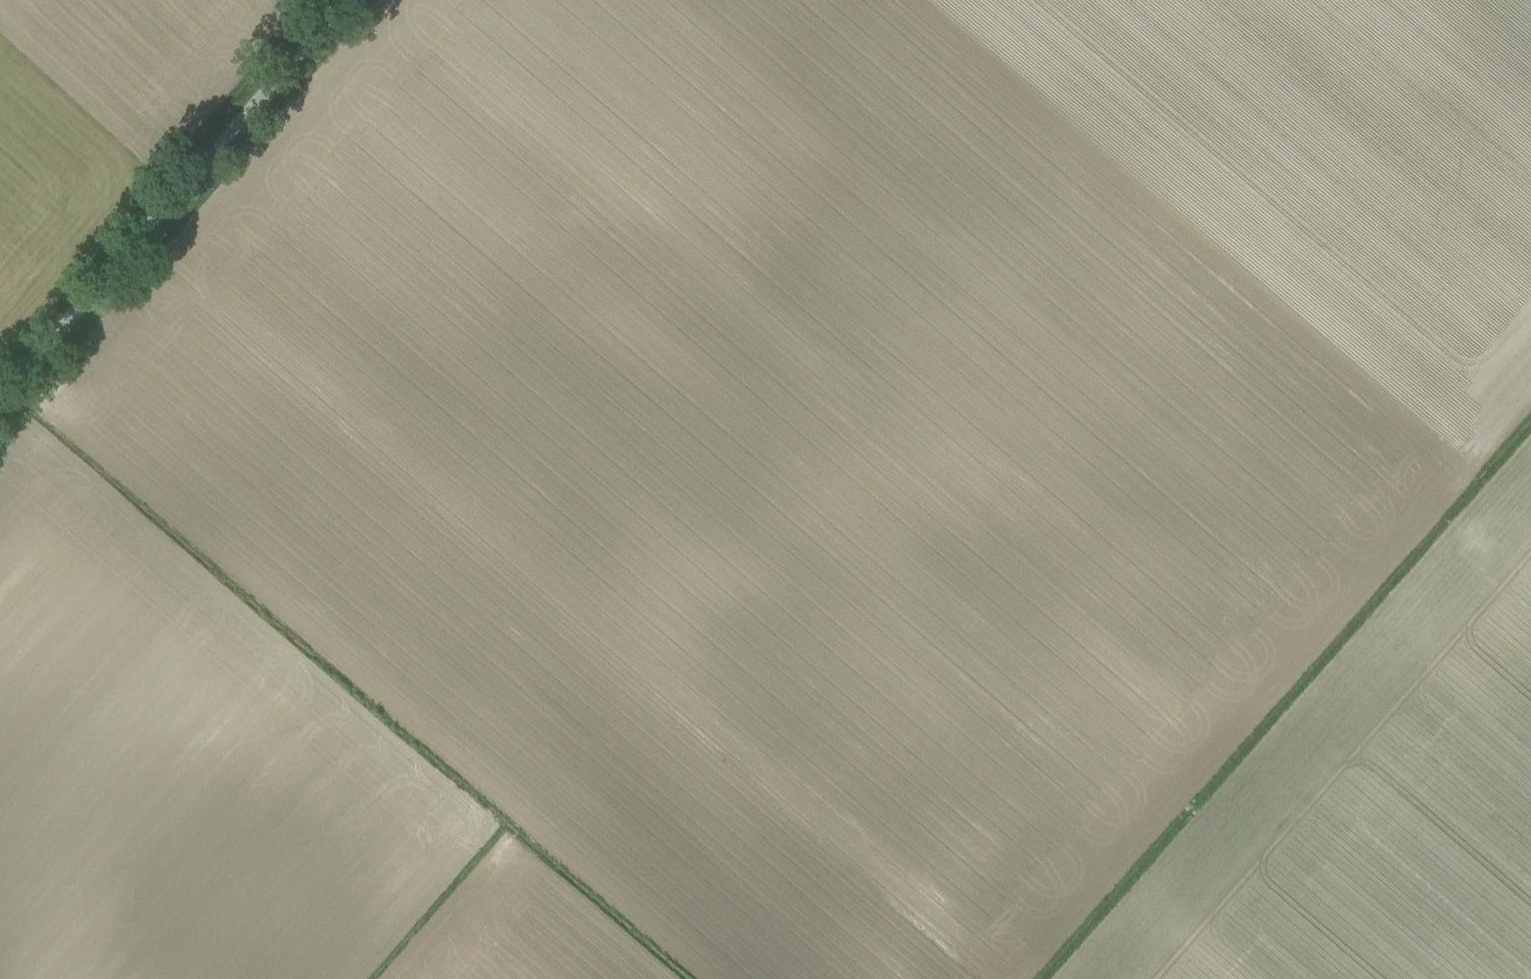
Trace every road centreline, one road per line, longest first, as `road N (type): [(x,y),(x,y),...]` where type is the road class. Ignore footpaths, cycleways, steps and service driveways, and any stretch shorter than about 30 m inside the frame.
road 1 (unclassified): [(0,410),(355,0)]

